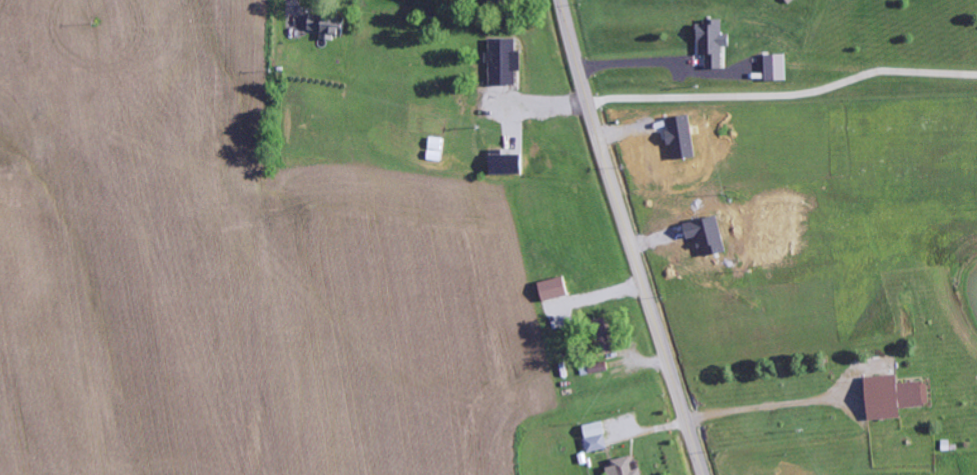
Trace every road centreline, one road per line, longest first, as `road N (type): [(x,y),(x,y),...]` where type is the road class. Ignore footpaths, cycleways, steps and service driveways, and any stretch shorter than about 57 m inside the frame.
road 1 (secondary): [(703,474),(561,0)]

